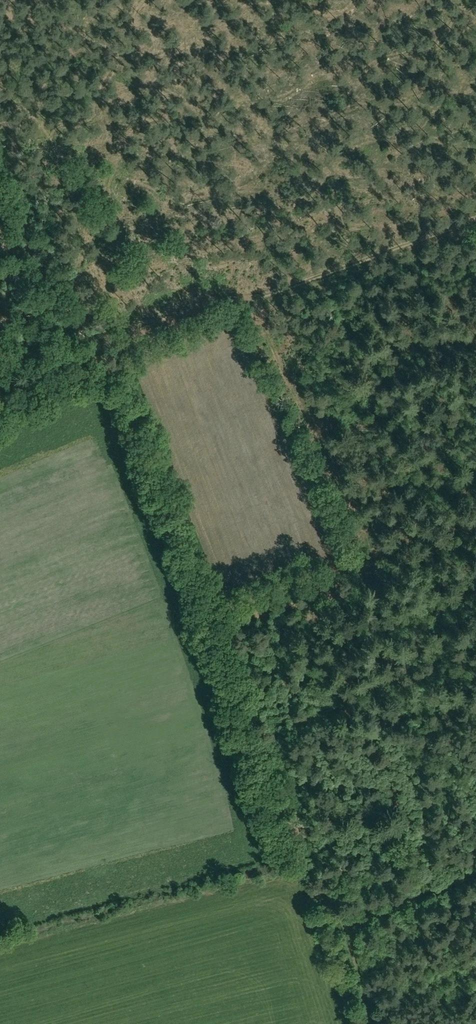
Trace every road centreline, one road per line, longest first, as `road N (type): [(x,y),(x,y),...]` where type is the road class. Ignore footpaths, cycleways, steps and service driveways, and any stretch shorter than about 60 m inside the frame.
road 1 (track): [(380,1023),(348,927),(475,881)]

